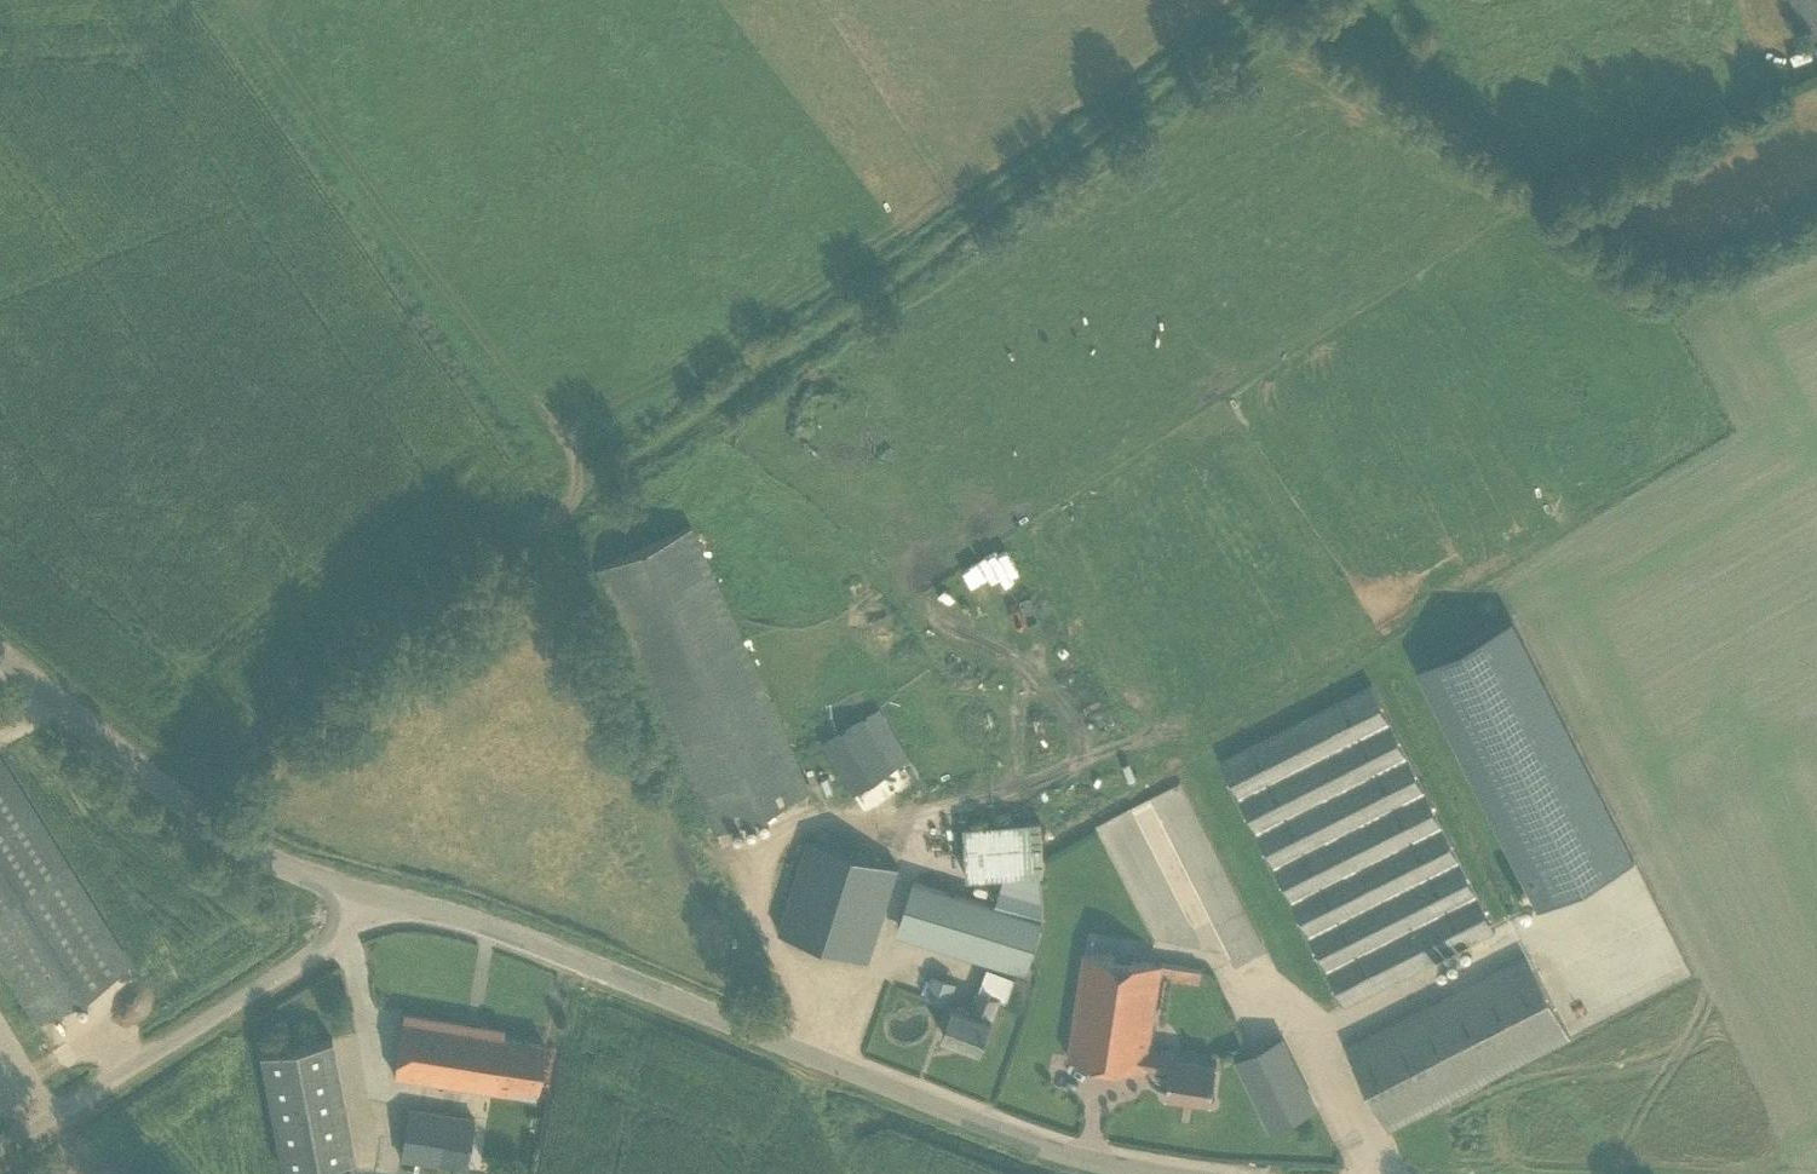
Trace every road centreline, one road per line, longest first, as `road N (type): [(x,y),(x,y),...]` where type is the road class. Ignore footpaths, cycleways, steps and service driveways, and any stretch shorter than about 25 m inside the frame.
road 1 (track): [(175,798),(424,596),(942,251),(1280,0)]
road 2 (unclassified): [(1154,1173),(993,1131),(554,952),(376,896)]
road 3 (unclassified): [(0,1152),(316,952),(376,896)]
road 4 (unclassified): [(376,896),(246,849),(0,659)]

